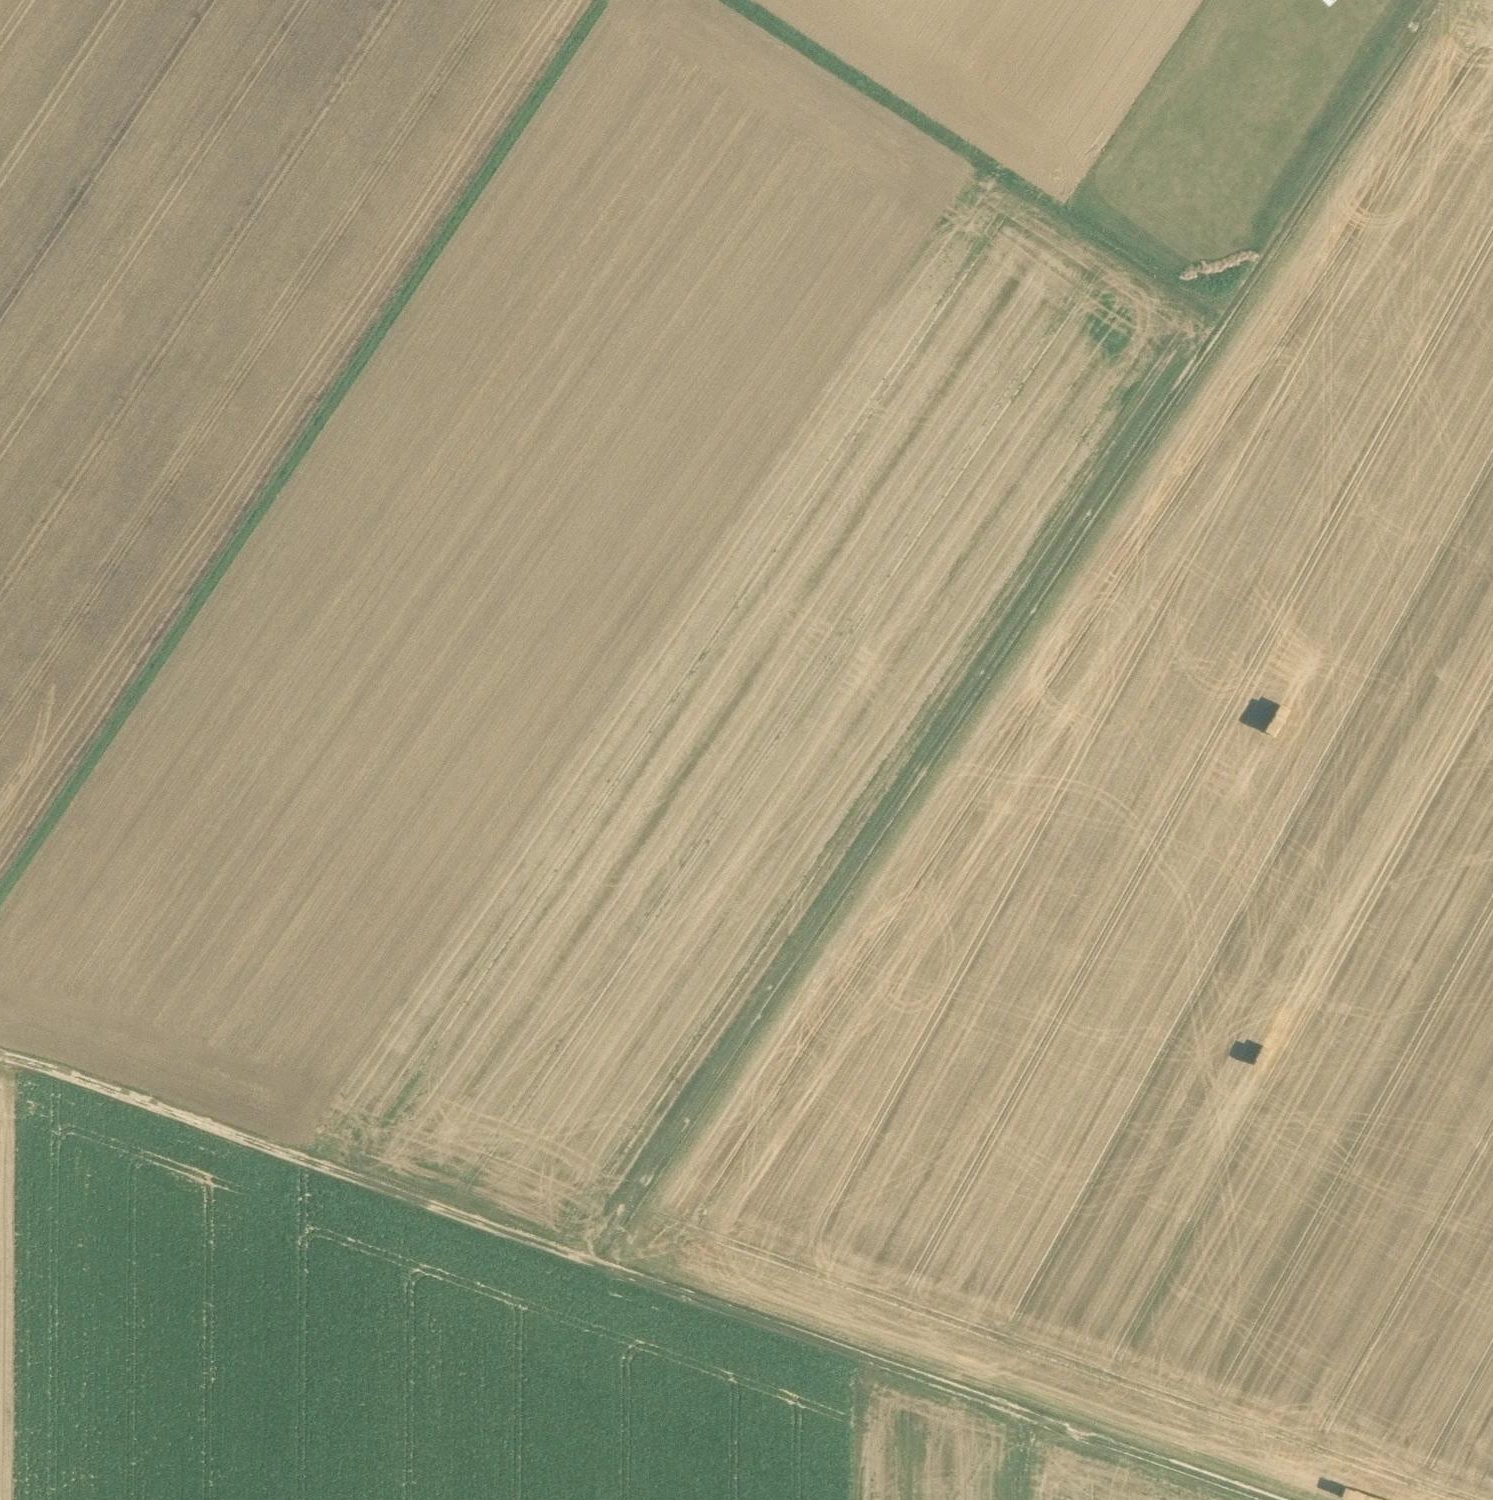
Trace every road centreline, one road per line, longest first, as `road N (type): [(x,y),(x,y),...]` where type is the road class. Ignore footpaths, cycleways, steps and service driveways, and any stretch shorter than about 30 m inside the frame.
road 1 (track): [(592,1262),(1440,0)]
road 2 (track): [(1270,1499),(0,1057)]
road 3 (track): [(604,0),(0,898)]
road 4 (track): [(736,0),(1230,318)]

